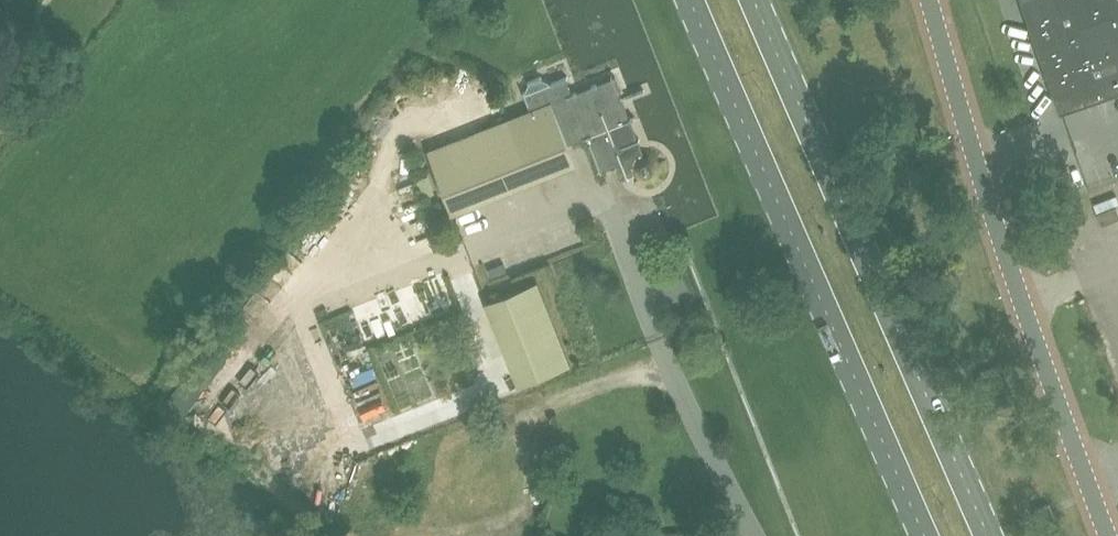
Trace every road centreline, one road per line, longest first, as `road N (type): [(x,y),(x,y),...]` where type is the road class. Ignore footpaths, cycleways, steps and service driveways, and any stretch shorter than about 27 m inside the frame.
road 1 (primary): [(690,0),(925,535)]
road 2 (primary): [(987,535),(753,0)]
road 3 (unclassified): [(1108,535),(1025,308),(931,0)]

